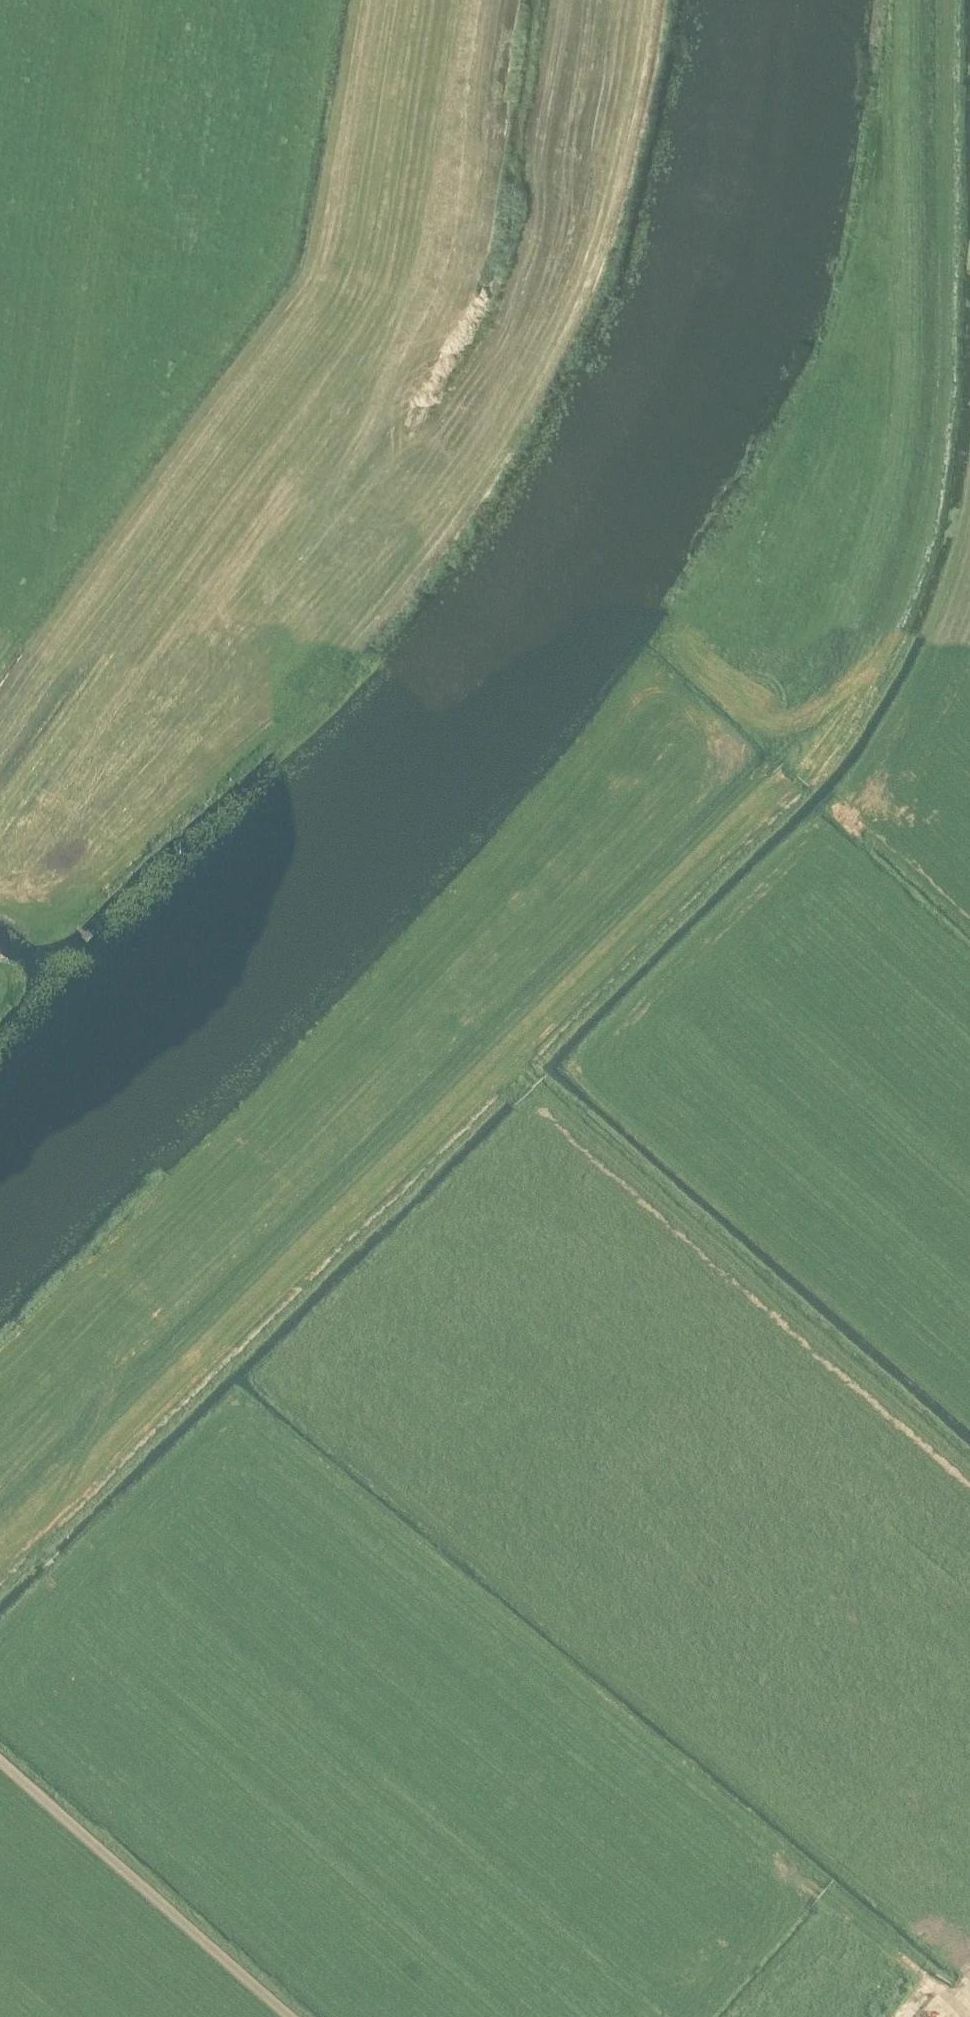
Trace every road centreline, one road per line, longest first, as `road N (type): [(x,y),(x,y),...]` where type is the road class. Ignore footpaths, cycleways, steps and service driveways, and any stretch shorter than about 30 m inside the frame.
road 1 (unclassified): [(303,2016),(0,1748)]

